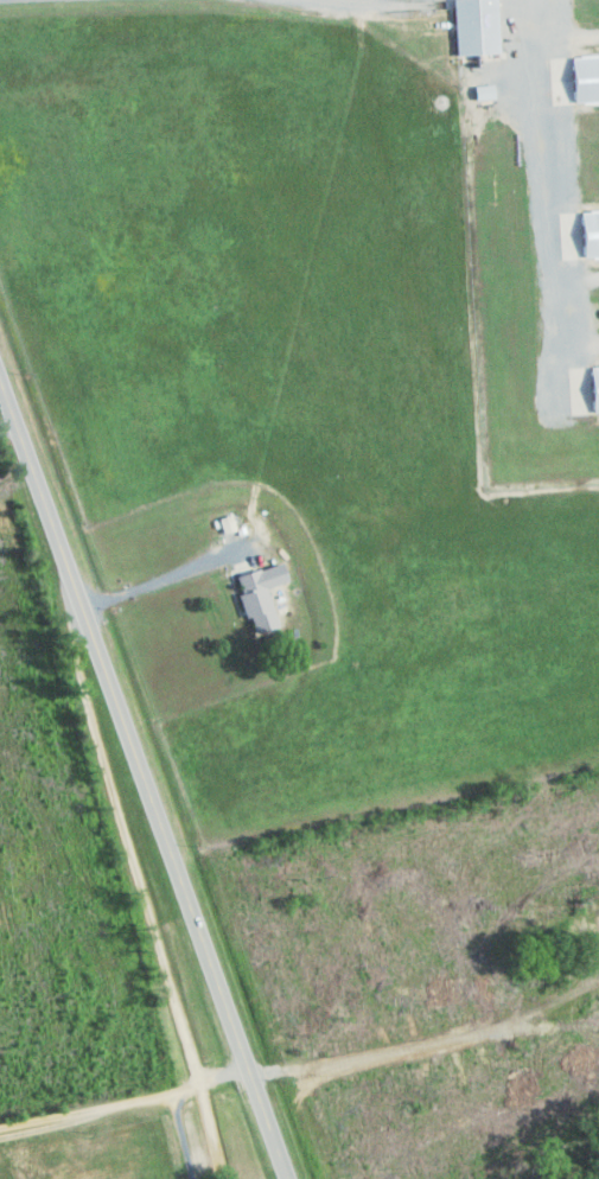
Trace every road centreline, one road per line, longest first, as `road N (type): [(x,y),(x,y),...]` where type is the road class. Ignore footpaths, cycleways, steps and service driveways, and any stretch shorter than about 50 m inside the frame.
road 1 (primary): [(289,1178),(0,373)]
road 2 (residential): [(228,1178),(26,445)]
road 3 (residential): [(206,1101),(72,1079),(0,1091)]

